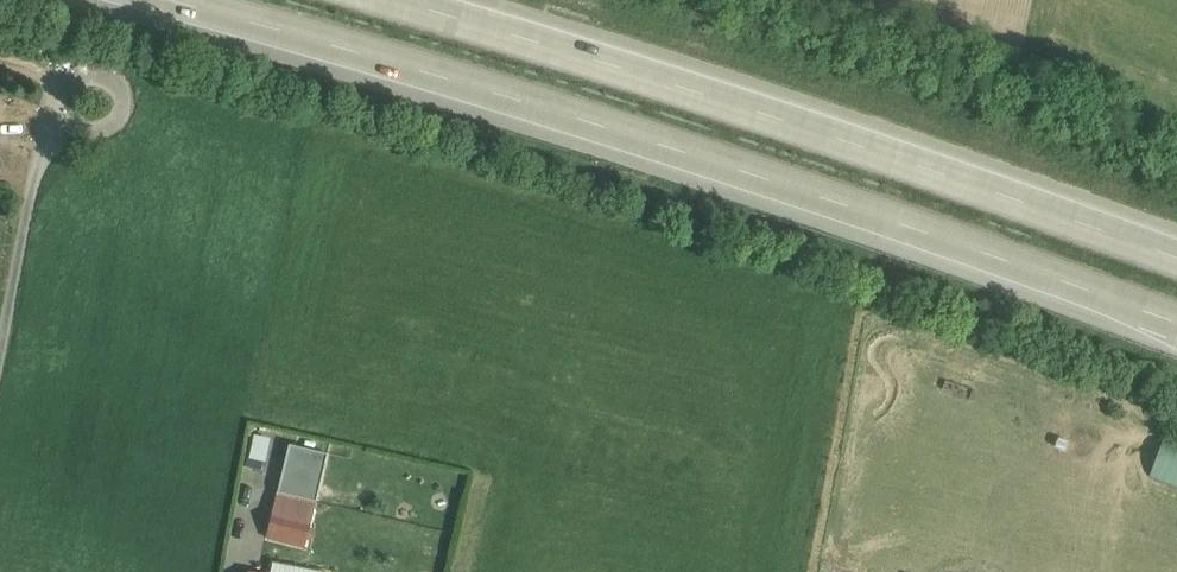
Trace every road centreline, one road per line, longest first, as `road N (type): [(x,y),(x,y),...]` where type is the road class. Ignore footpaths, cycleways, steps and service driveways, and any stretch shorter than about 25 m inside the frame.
road 1 (motorway): [(169,0),(674,150),(1176,324)]
road 2 (motorway): [(1176,258),(689,90),(394,0)]

